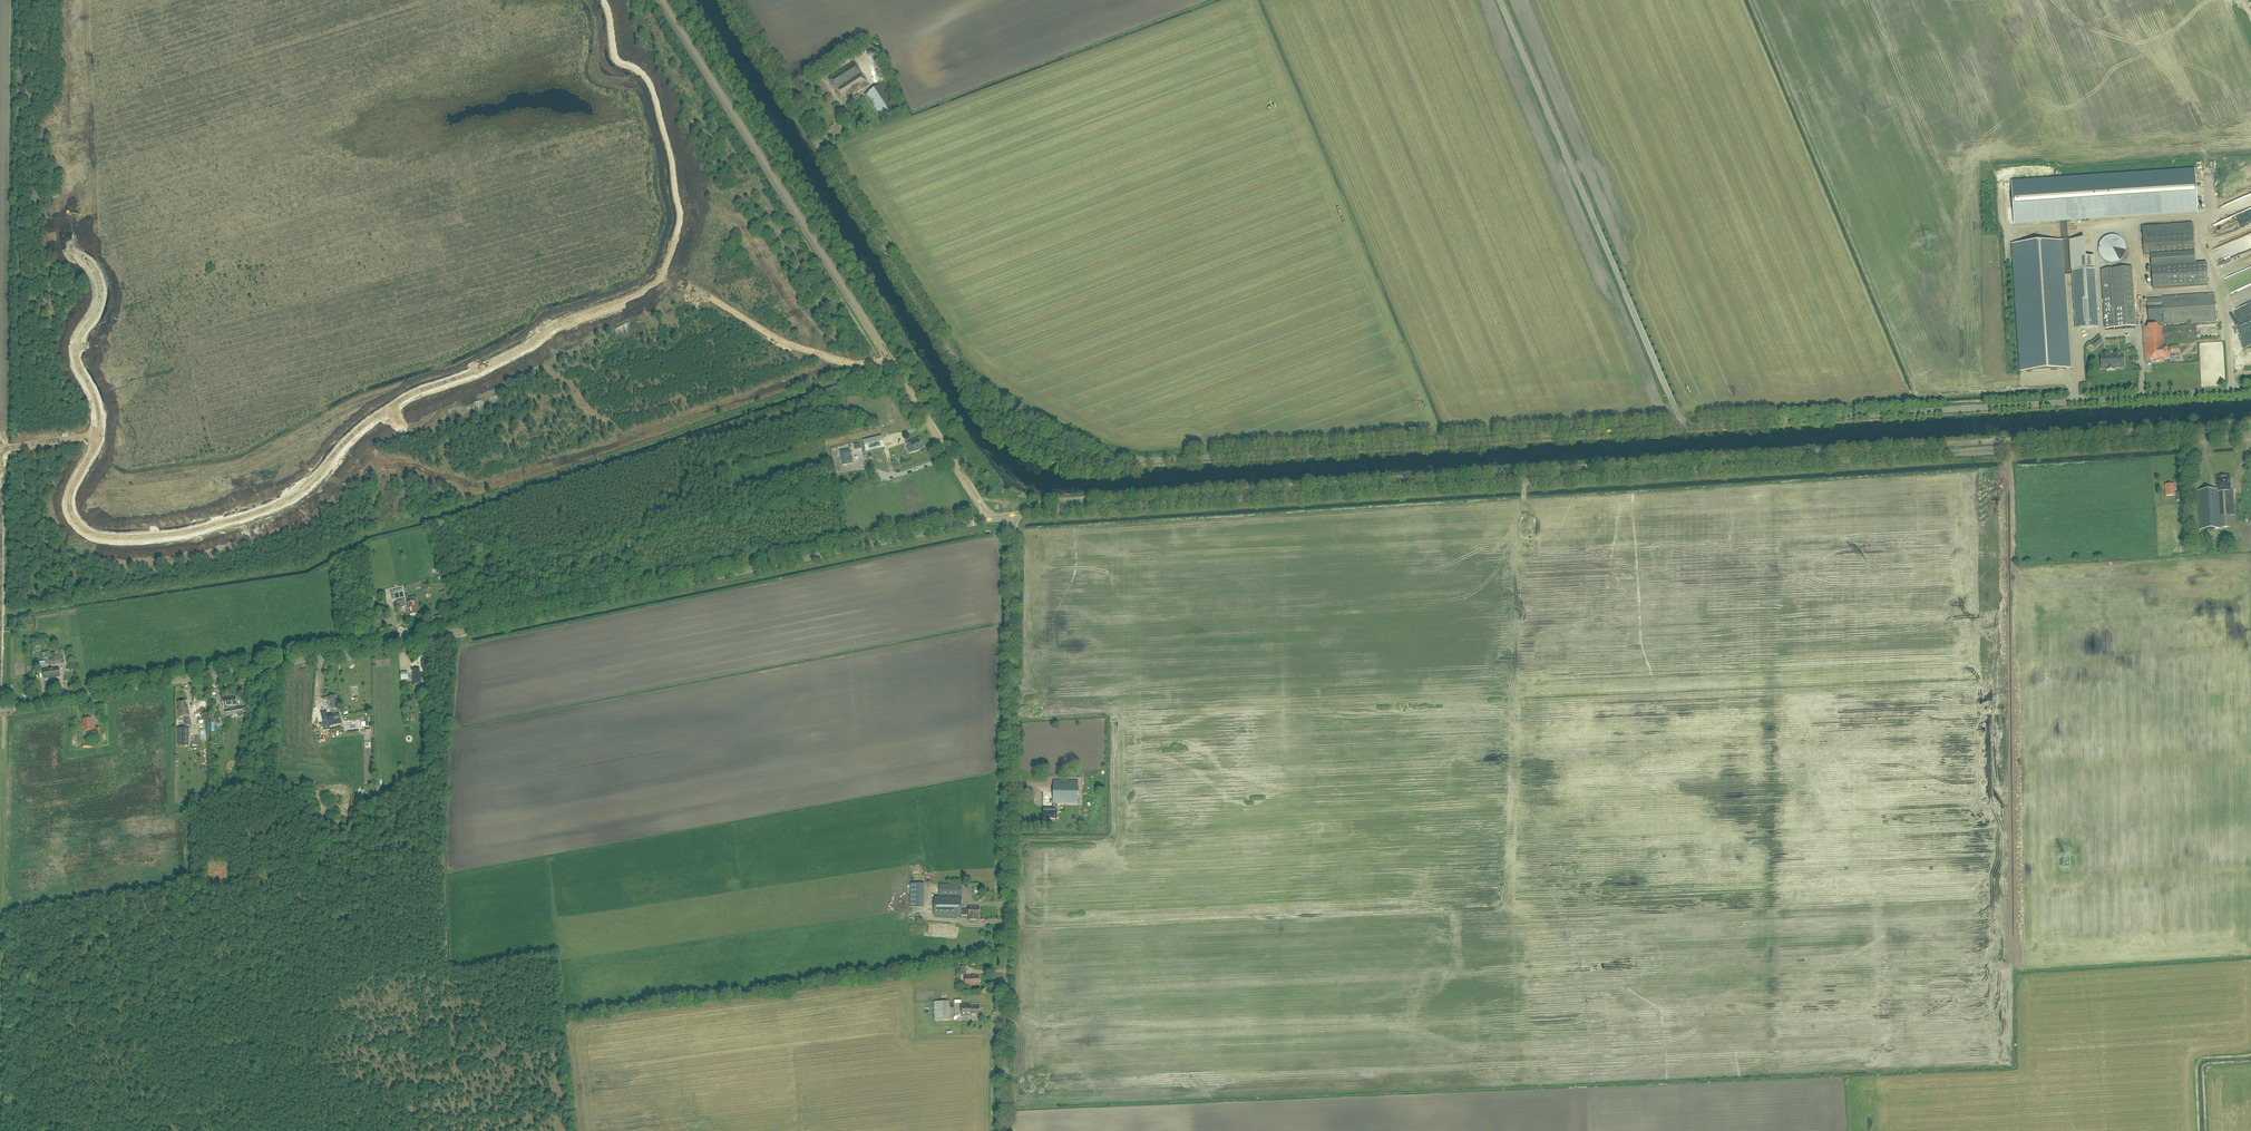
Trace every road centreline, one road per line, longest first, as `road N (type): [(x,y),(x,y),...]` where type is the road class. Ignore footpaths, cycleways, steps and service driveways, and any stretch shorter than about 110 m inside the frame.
road 1 (unclassified): [(725,0),(965,372),(1006,403),(1119,458),(2250,388)]
road 2 (tertiary): [(1013,518),(2250,433)]
road 3 (tertiary): [(0,711),(329,656),(985,520)]
road 4 (unclassified): [(985,520),(661,0)]
road 5 (unclassified): [(1004,1130),(1013,518)]

